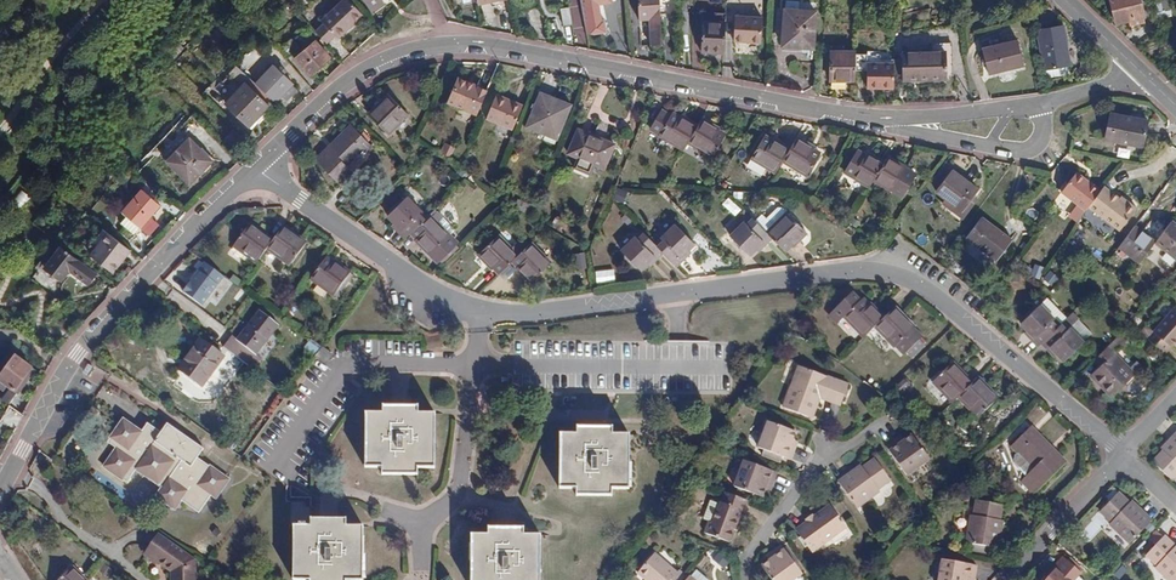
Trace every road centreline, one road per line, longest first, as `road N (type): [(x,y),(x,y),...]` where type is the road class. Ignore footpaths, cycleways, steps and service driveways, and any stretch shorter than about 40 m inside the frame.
road 1 (residential): [(480,312),(548,312),(873,270),(927,290),(1125,450)]
road 2 (residential): [(254,169),(350,77),(407,50),(449,43),(523,49),(854,116)]
road 3 (residential): [(0,494),(80,344),(254,169)]
road 4 (residential): [(254,169),(422,286),(480,312)]
road 5 (residential): [(384,506),(419,519),(450,501),(480,312)]
road 6 (residential): [(749,579),(754,547),(771,524),(811,473),(857,438)]
road 7 (residential): [(1000,579),(1125,450)]
road 8 (residential): [(1009,108),(854,116)]
road 9 (residential): [(854,116),(988,147)]

